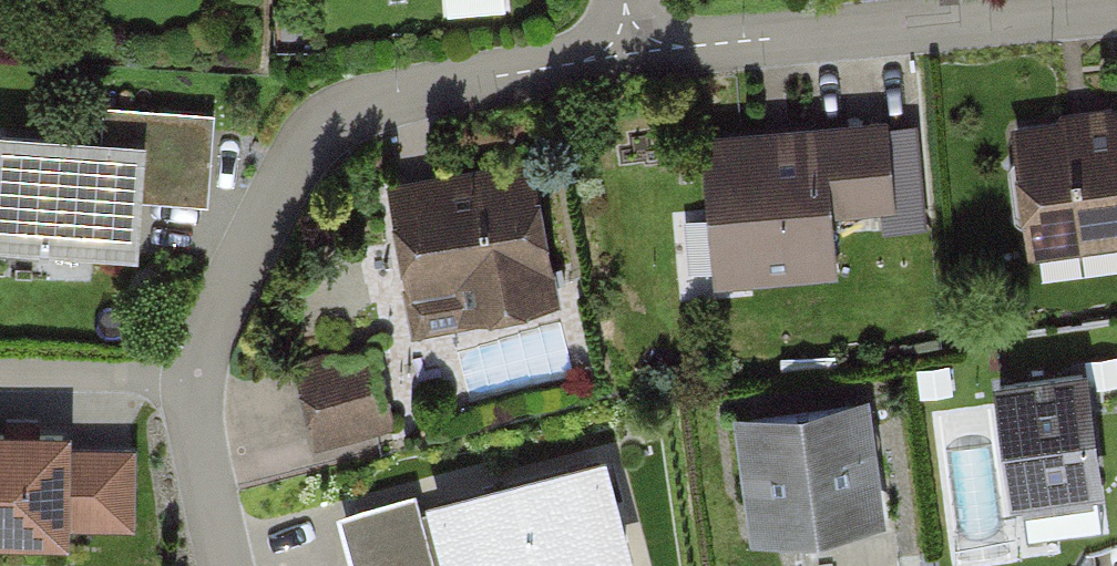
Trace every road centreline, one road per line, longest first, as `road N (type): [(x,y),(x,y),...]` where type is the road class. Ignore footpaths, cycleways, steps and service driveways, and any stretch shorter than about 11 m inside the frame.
road 1 (residential): [(628,40),(579,62),(423,89),(315,126),(245,248),(193,386)]
road 2 (residential): [(1116,10),(690,46),(628,40)]
road 3 (residential): [(0,384),(193,386)]
road 4 (residential): [(193,386),(224,565)]

